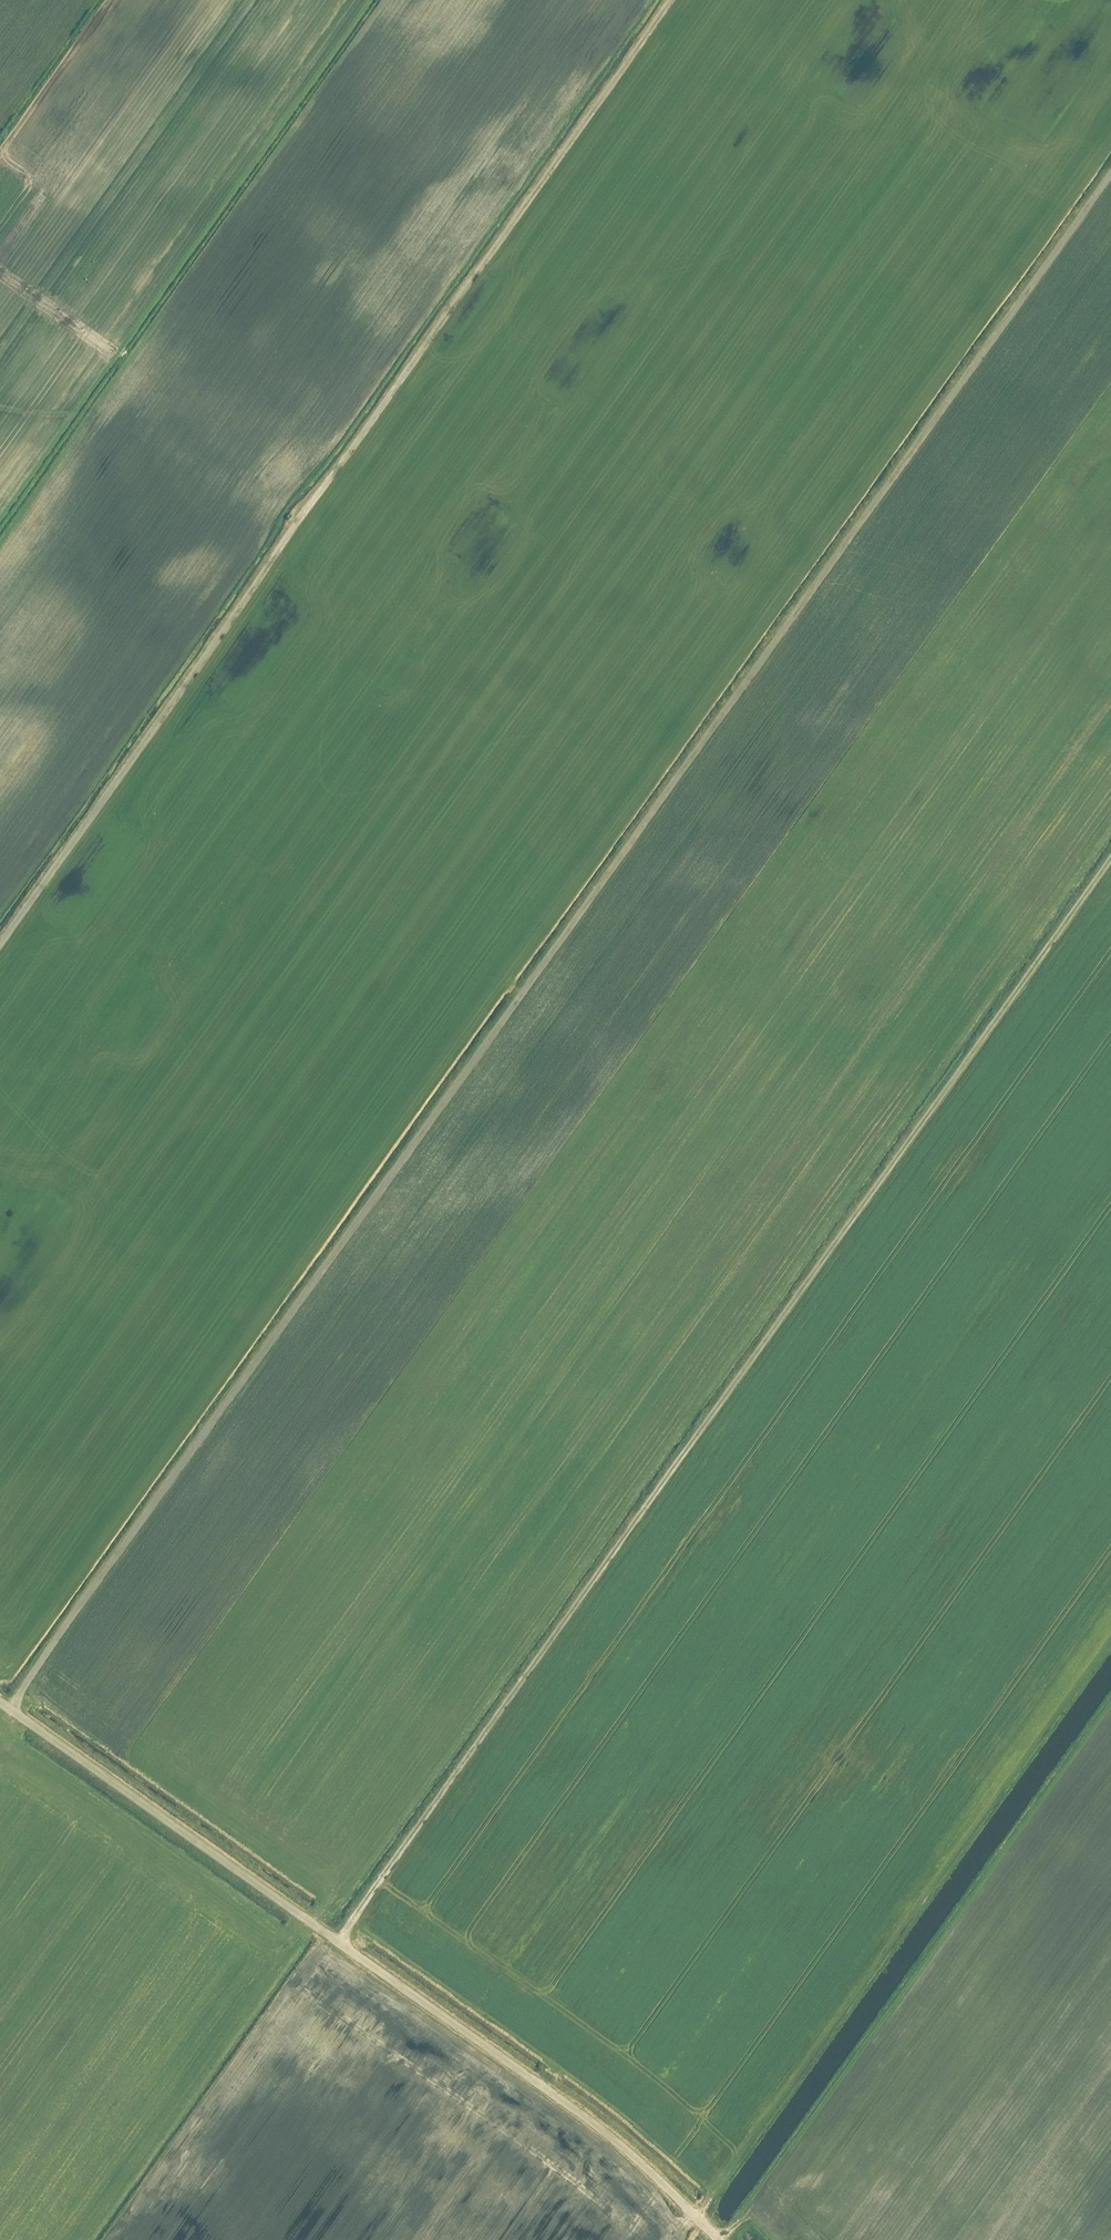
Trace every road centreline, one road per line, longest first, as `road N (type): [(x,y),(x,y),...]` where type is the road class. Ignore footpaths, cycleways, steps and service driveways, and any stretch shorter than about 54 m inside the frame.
road 1 (unclassified): [(717,2239),(600,2129),(0,1702)]
road 2 (track): [(902,472),(1110,177)]

